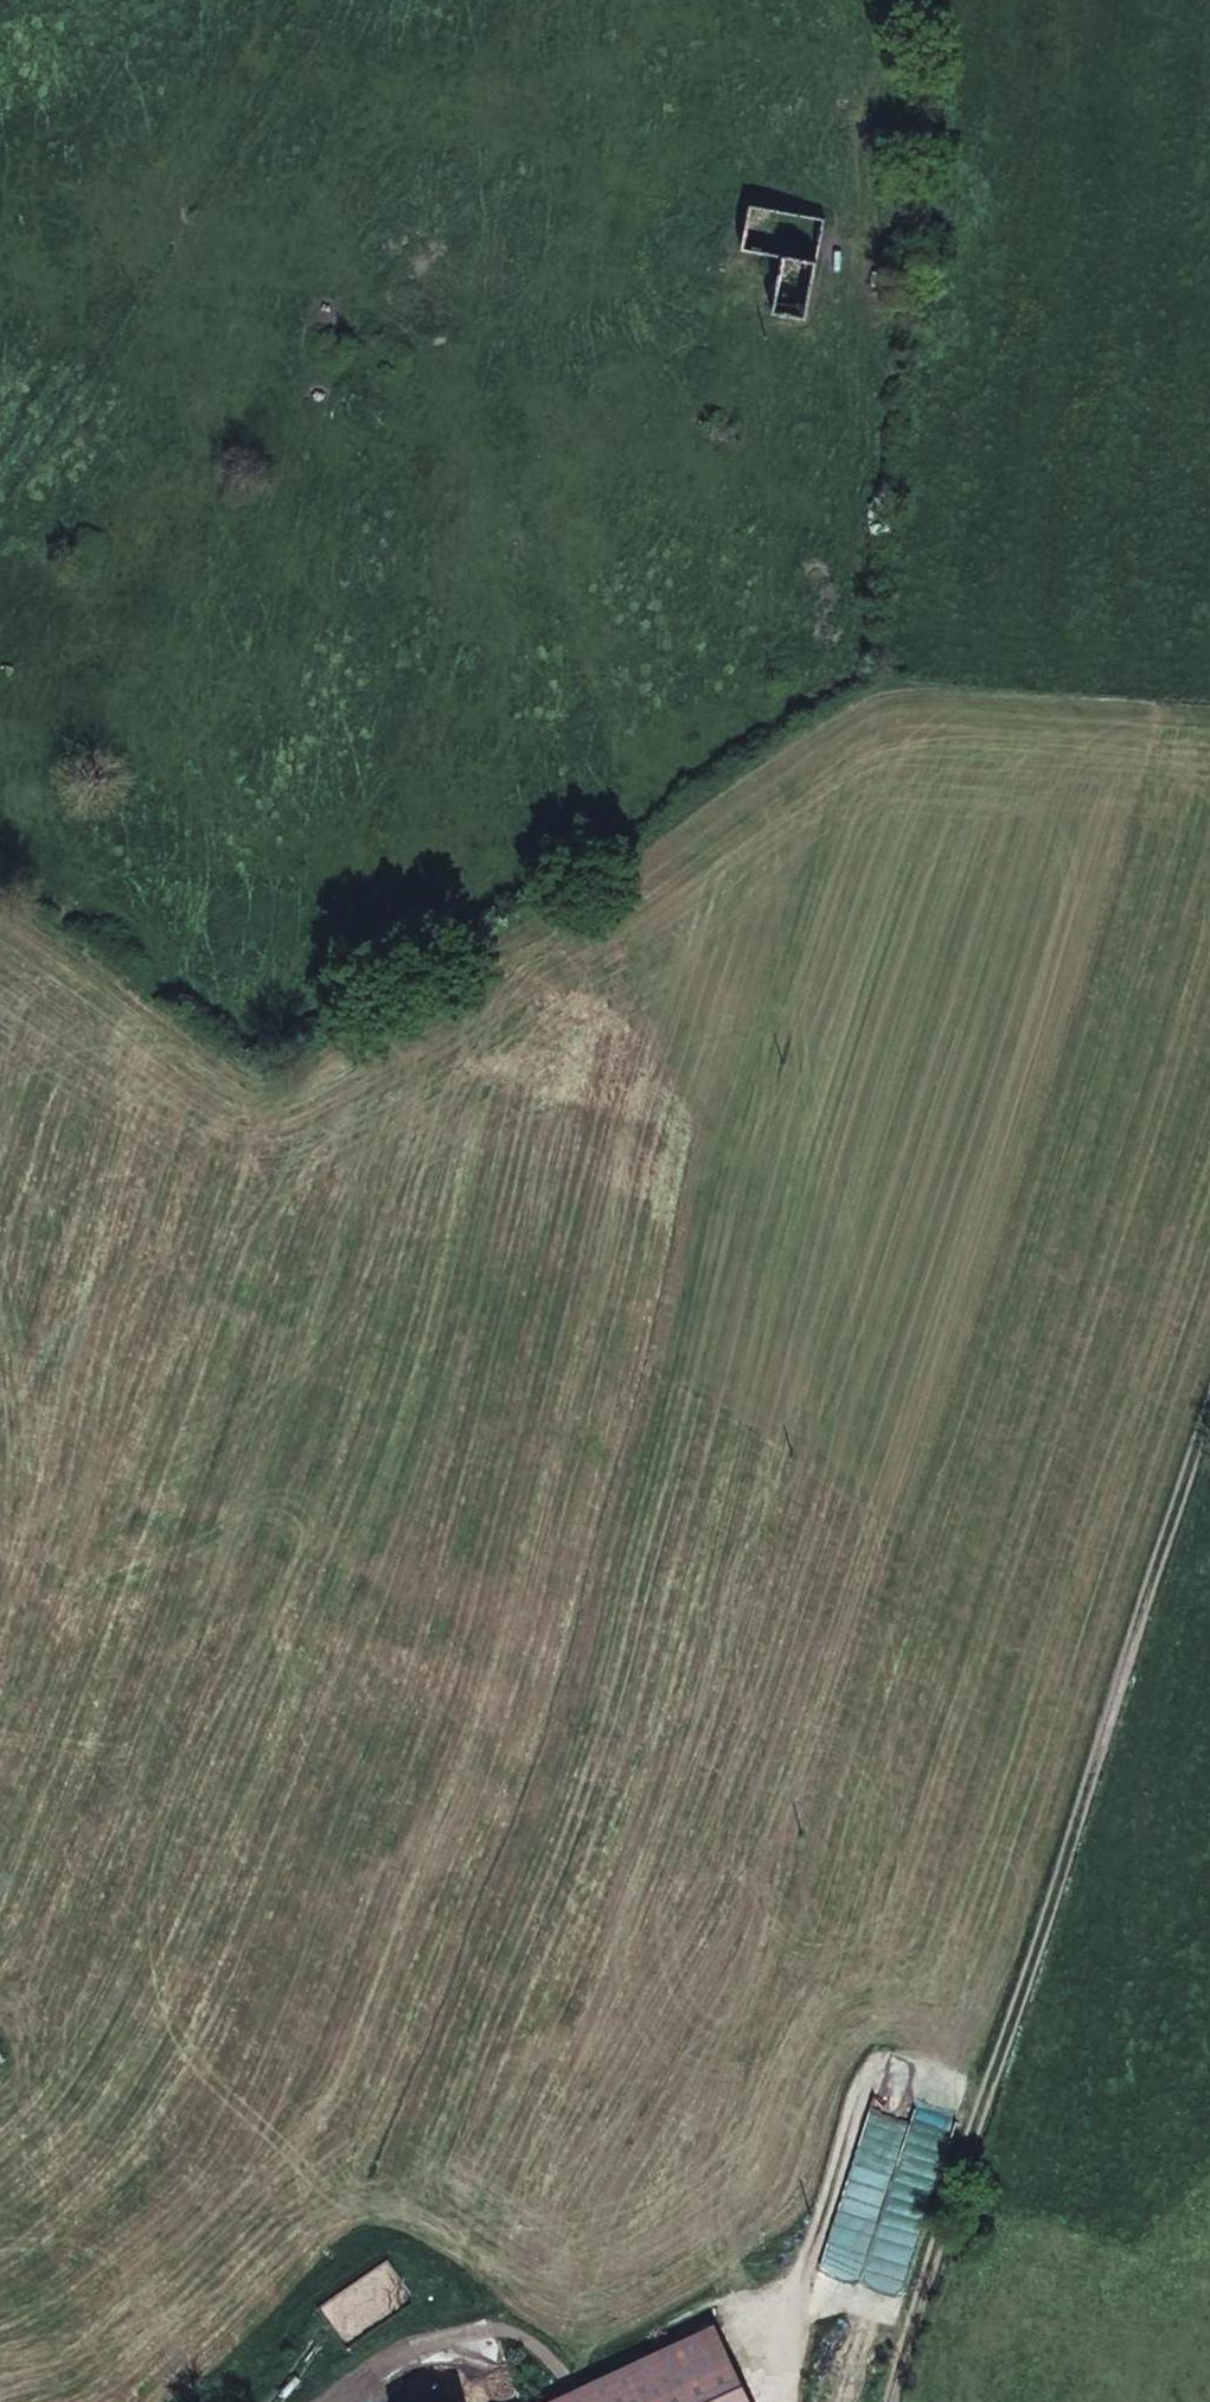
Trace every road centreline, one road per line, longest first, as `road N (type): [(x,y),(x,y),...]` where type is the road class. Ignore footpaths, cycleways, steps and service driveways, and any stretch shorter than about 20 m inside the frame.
road 1 (track): [(1209,1413),(985,2122),(875,2401)]

